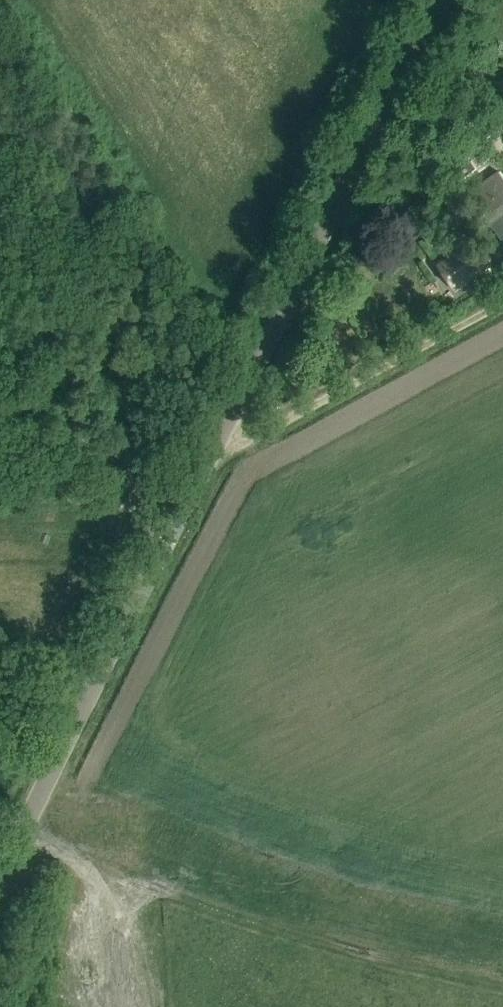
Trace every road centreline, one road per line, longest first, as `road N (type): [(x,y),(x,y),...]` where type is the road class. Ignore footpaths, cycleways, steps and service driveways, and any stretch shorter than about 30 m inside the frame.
road 1 (tertiary): [(0,876),(440,0)]
road 2 (track): [(23,829),(97,871),(345,948),(502,985)]
road 3 (track): [(226,425),(271,425),(502,298)]

